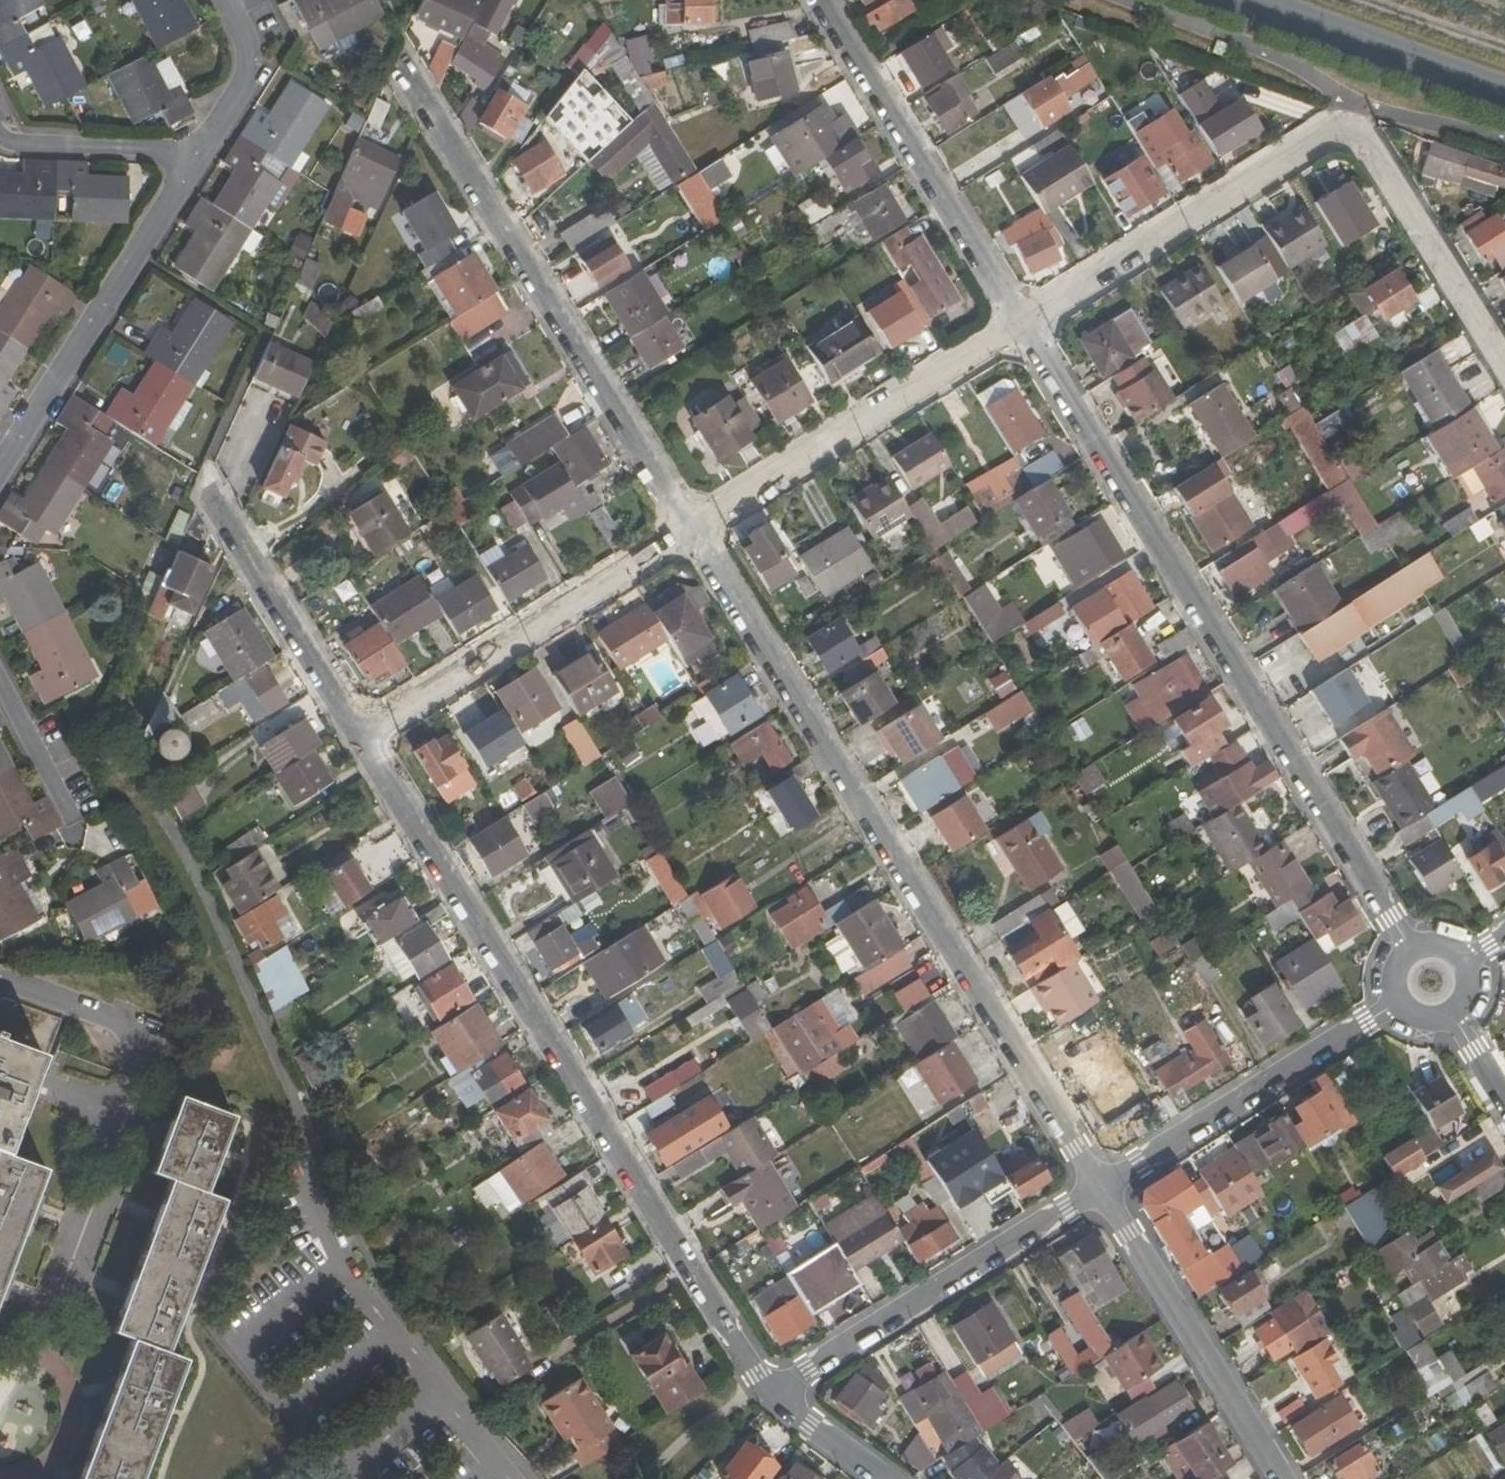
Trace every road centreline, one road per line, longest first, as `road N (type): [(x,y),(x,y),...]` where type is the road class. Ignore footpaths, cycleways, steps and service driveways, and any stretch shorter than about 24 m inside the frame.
road 1 (residential): [(1100,1187),(694,526)]
road 2 (residential): [(775,1394),(754,1373),(363,742)]
road 3 (residential): [(1022,323),(1411,942)]
road 4 (residential): [(1022,323),(1340,129),(1361,135),(1504,367)]
road 5 (residential): [(694,526),(397,51)]
road 6 (residential): [(363,742),(694,526)]
road 7 (residential): [(694,526),(1022,323)]
road 8 (residential): [(1100,1187),(775,1394)]
road 9 (residential): [(820,0),(1022,323)]
road 10 (residential): [(0,483),(196,163)]
road 11 (residential): [(511,1478),(319,1176)]
road 12 (residential): [(1388,1001),(1100,1187)]
road 13 (residential): [(1280,1478),(1100,1187)]
road 14 (residential): [(363,742),(210,491)]
road 15 (residential): [(1243,0),(1504,84)]
road 16 (residential): [(0,127),(6,138),(165,143),(196,163)]
road 17 (residential): [(196,163),(250,73),(214,0)]
road 18 (residential): [(74,815),(0,682)]
road 19 (residential): [(881,1478),(775,1394)]
road 20 (track): [(1504,45),(1379,0)]

